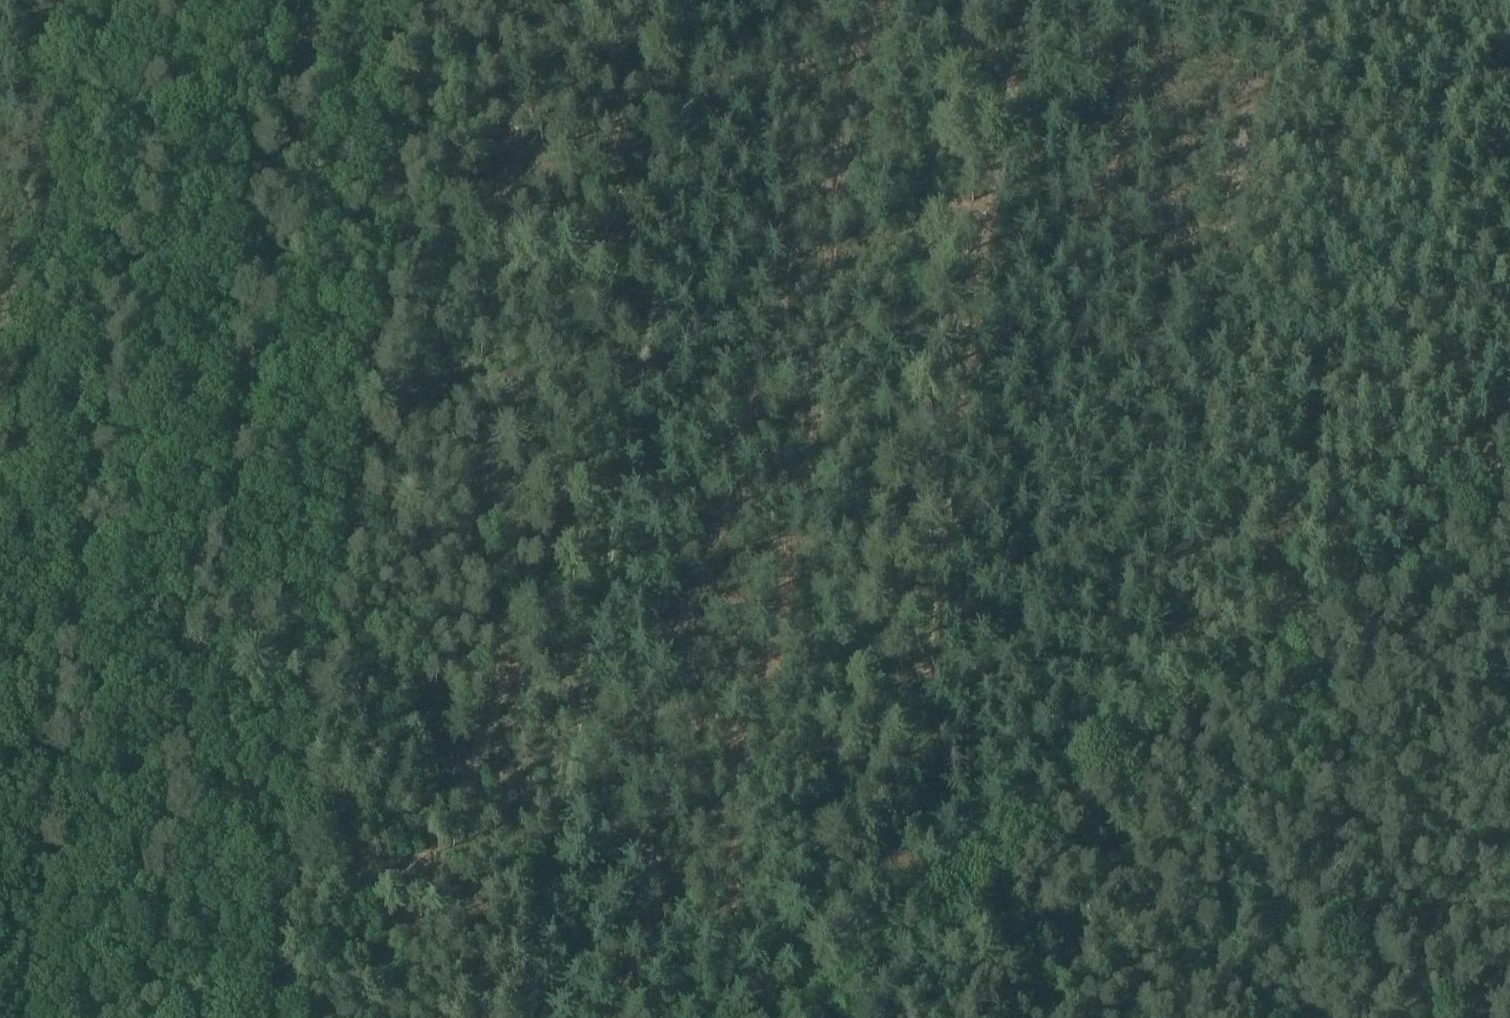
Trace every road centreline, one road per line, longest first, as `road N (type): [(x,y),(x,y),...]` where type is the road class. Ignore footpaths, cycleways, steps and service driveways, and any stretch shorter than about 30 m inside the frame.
road 1 (track): [(704,0),(525,1017)]
road 2 (track): [(760,1017),(1509,465)]

